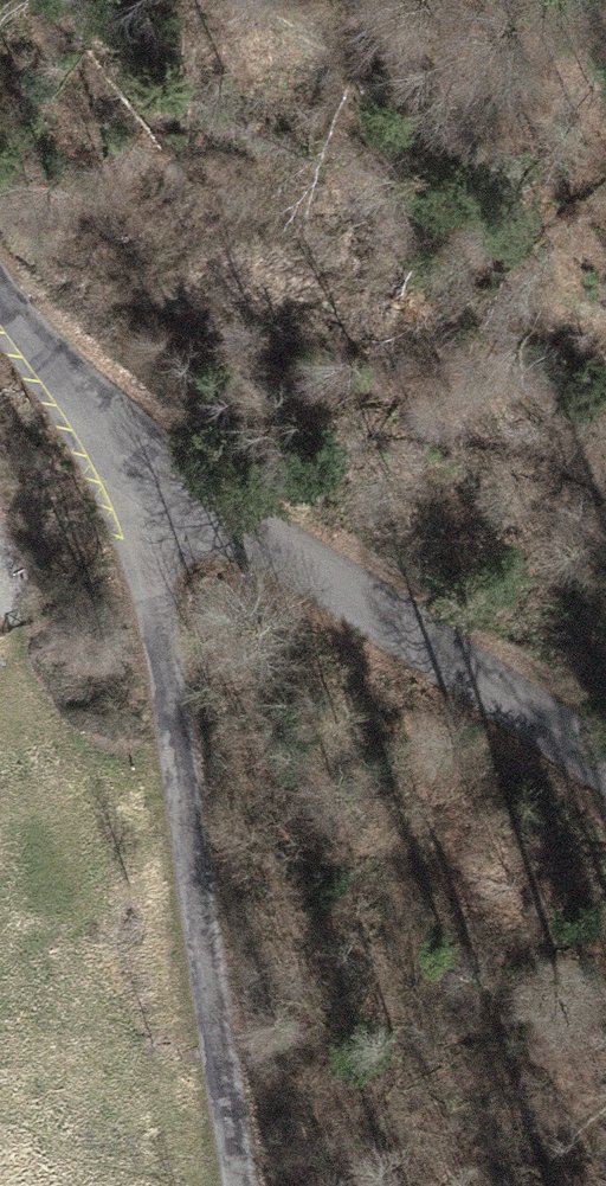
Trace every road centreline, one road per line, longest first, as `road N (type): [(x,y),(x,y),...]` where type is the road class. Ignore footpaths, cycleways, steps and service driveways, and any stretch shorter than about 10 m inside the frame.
road 1 (unclassified): [(129,481),(178,733),(244,1185)]
road 2 (unclassified): [(129,481),(272,544),(382,608),(605,763)]
road 3 (unclassified): [(0,294),(129,481)]
road 4 (track): [(178,733),(93,740),(8,639)]

